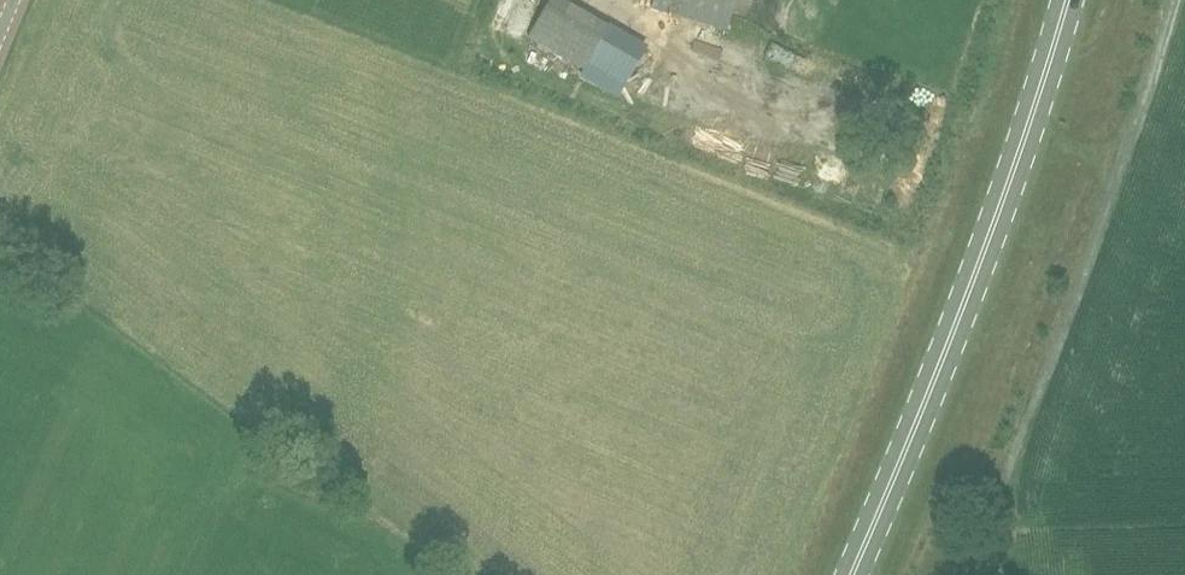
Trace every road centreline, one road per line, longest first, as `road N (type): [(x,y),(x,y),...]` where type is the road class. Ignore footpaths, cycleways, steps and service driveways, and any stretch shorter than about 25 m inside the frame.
road 1 (primary): [(851,574),(936,381),(1069,0)]
road 2 (track): [(1006,531),(1025,412),(1177,0)]

